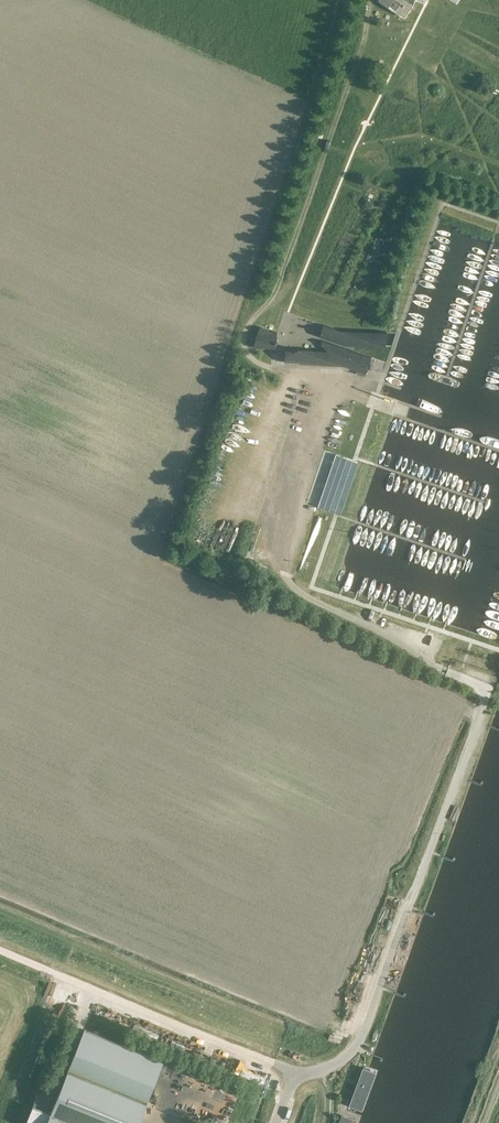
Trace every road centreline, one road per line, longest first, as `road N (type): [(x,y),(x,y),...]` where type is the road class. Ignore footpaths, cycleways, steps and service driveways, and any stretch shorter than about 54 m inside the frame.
road 1 (unclassified): [(294,1072),(331,1066),(363,1034),(487,695),(481,685),(447,671)]
road 2 (track): [(370,0),(359,57),(278,288),(245,337),(255,362),(280,368)]
road 3 (unclassified): [(0,950),(294,1072)]

